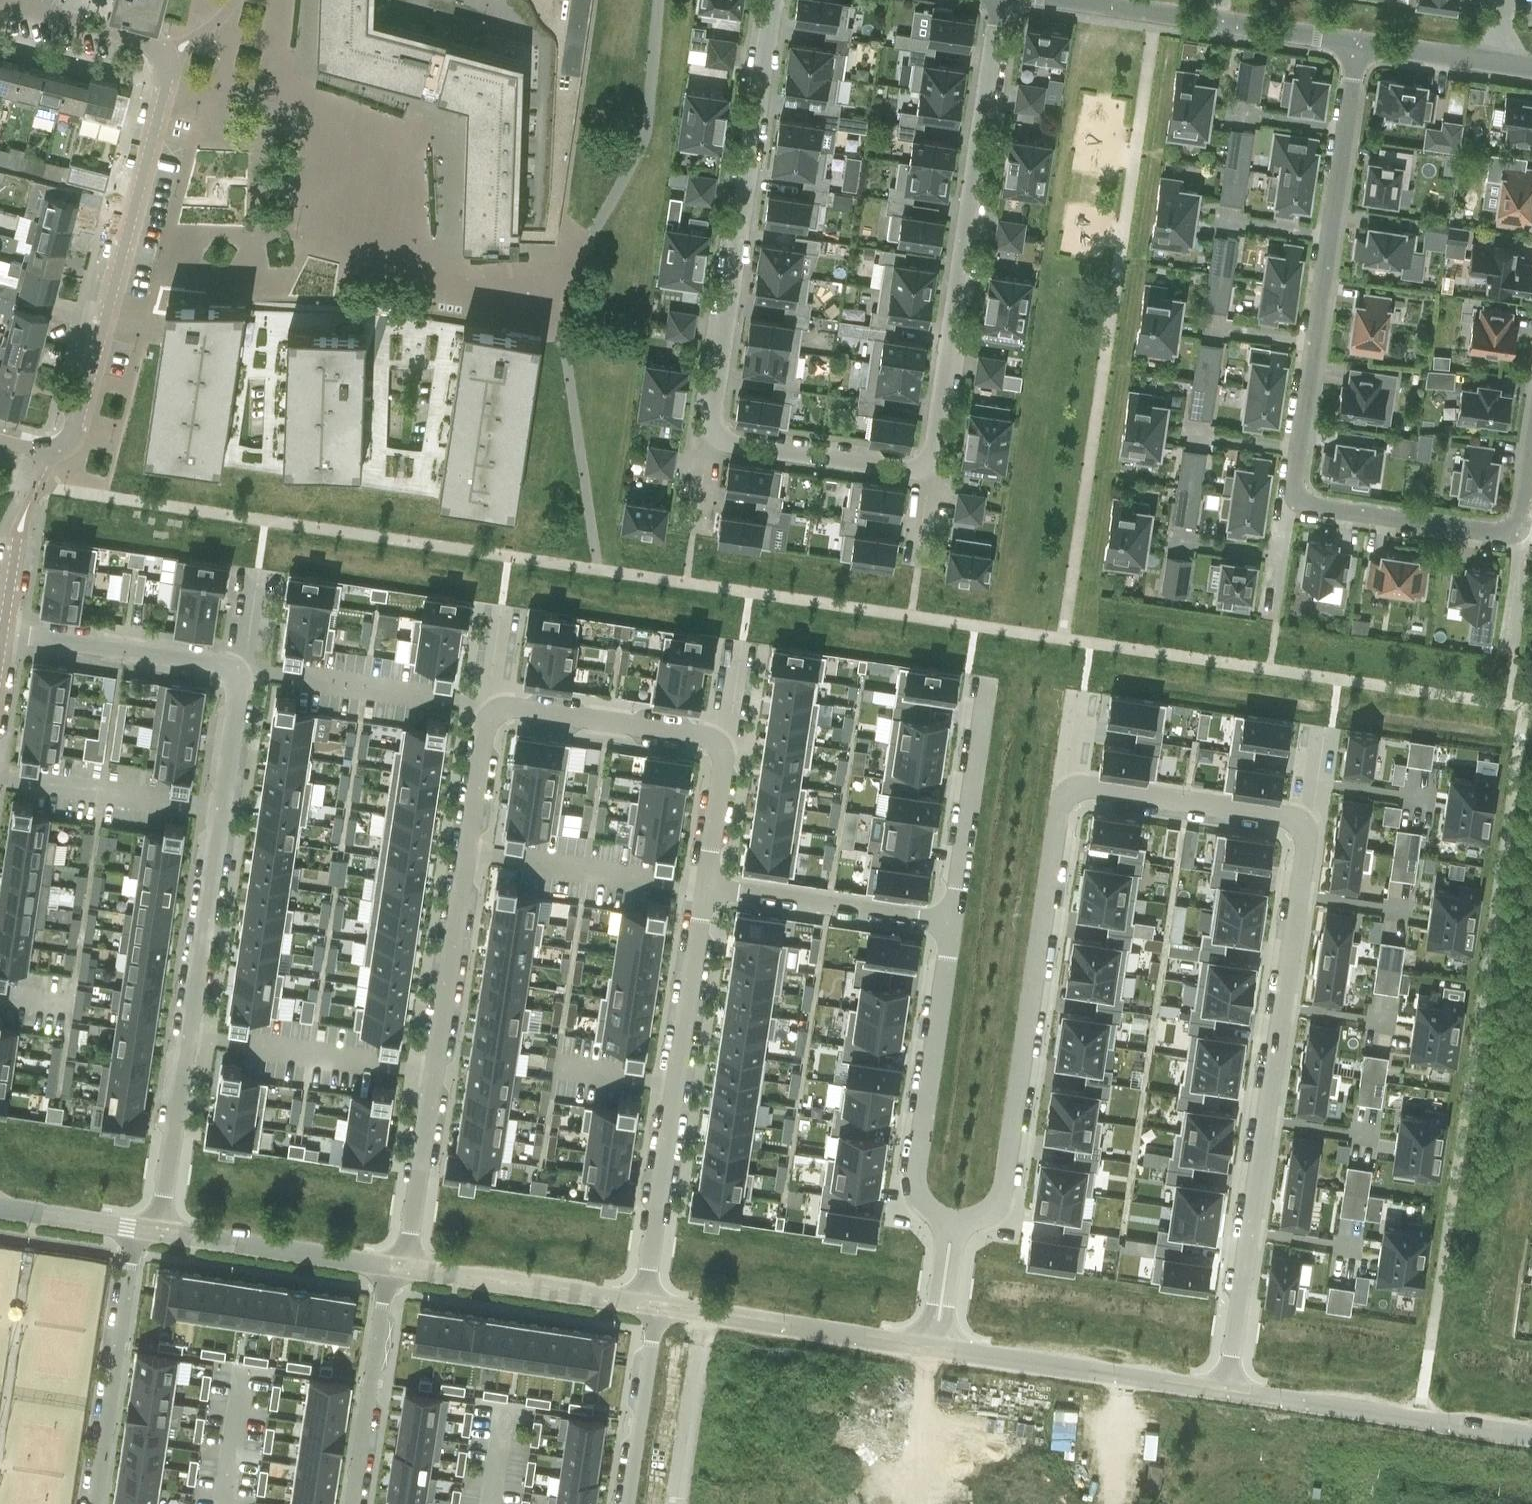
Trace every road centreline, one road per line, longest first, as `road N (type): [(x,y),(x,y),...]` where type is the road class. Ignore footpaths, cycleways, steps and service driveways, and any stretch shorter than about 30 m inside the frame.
road 1 (residential): [(46,452),(60,449),(76,428),(167,67),(146,43),(0,6)]
road 2 (residential): [(1301,827),(1228,1393)]
road 3 (residential): [(161,1234),(237,672)]
road 4 (residential): [(491,711),(403,1268)]
road 5 (residential): [(926,471),(936,461),(1003,0)]
road 6 (residential): [(959,1223),(986,1216),(1002,1191),(1059,805),(1070,789)]
road 7 (residential): [(773,0),(713,429),(718,444)]
road 8 (residential): [(642,1302),(706,887)]
road 9 (residential): [(950,925),(914,1173),(922,1206),(942,1220)]
road 10 (tertiary): [(1531,1436),(1228,1393)]
road 11 (residential): [(133,1229),(93,1503)]
road 12 (tertiary): [(923,1345),(654,1303)]
road 13 (residential): [(706,887),(950,925)]
road 14 (tertiary): [(642,1302),(403,1268)]
road 15 (residential): [(352,1503),(389,1266)]
road 16 (residential): [(985,689),(950,925)]
road 17 (residential): [(237,672),(2,632)]
road 18 (residential): [(1070,789),(1285,814),(1301,827)]
road 19 (tertiary): [(389,1266),(161,1234)]
road 20 (residential): [(716,745),(700,734),(491,711)]
road 21 (residential): [(1300,503),(1497,536),(1517,532)]
road 22 (residential): [(718,444),(910,475),(926,471)]
road 23 (residential): [(654,1303),(626,1503)]
road 24 (tertiary): [(1138,1380),(943,1347)]
road 25 (tertiary): [(1220,24),(1054,0)]
road 26 (residential): [(706,887),(721,763),(716,745)]
road 27 (tertiary): [(1361,45),(1220,24)]
road 28 (tertiary): [(133,1229),(0,1213)]
road 29 (tertiary): [(1493,64),(1361,45)]
road 30 (residential): [(1512,655),(1527,551),(1517,532)]
road 31 (residential): [(942,1220),(923,1345)]
road 32 (residential): [(671,1503),(690,1378)]
road 33 (residential): [(943,1347),(959,1223)]
road 34 (residential): [(1119,1503),(1138,1380)]
road 35 (residential): [(1301,449),(1183,429)]

